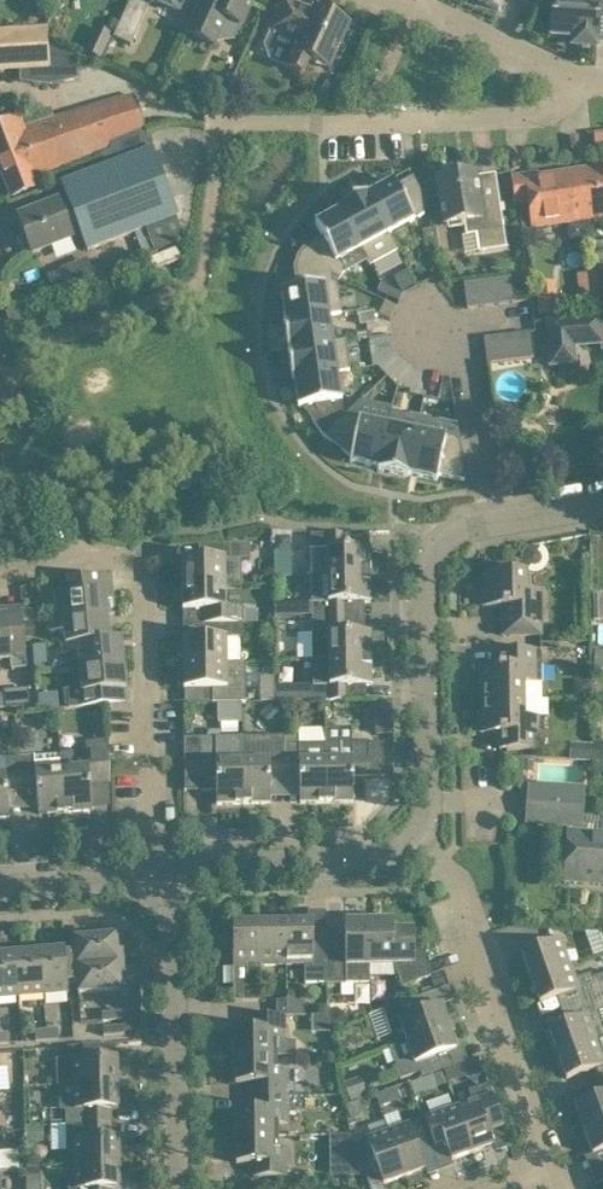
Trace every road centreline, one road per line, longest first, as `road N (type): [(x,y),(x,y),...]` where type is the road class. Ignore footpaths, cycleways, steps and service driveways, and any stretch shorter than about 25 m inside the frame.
road 1 (residential): [(164,879),(151,853),(138,572),(104,551),(0,561)]
road 2 (unclassified): [(419,843),(432,817),(424,586),(433,548),(467,528),(495,524)]
road 3 (residential): [(226,130),(544,115),(574,83)]
road 4 (residential): [(548,1169),(463,883),(419,843)]
road 5 (residential): [(179,1188),(164,879)]
road 6 (residential): [(495,524),(473,367),(436,331),(521,320)]
road 7 (unclassified): [(164,879),(287,862),(374,861),(419,843)]
road 8 (residential): [(574,83),(417,7)]
road 9 (unclassified): [(0,893),(164,879)]

